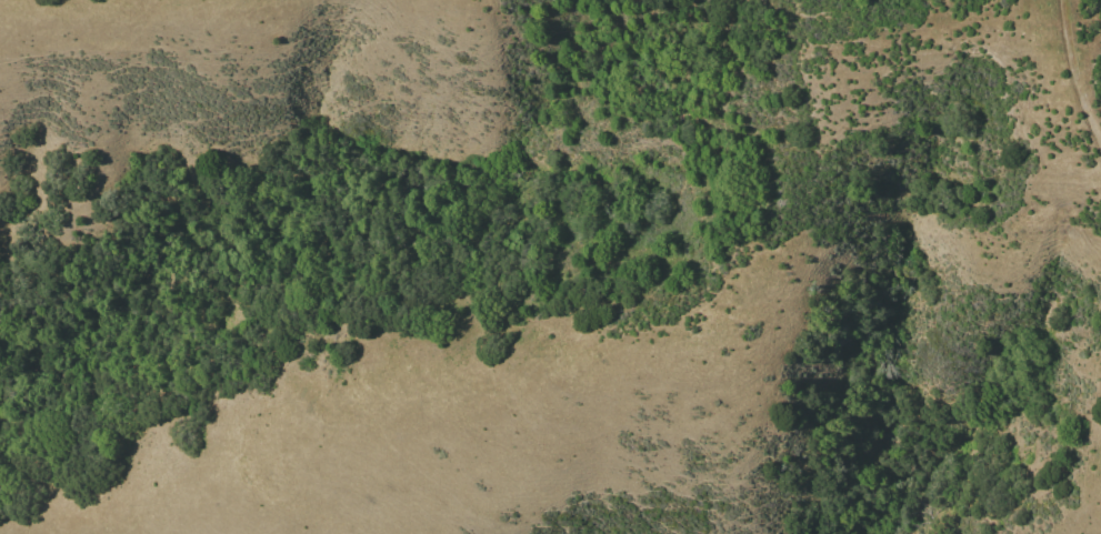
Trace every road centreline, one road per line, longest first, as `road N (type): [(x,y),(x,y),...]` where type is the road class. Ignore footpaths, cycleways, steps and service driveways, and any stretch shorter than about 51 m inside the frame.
road 1 (track): [(1100,148),(1073,84),(1063,0)]

